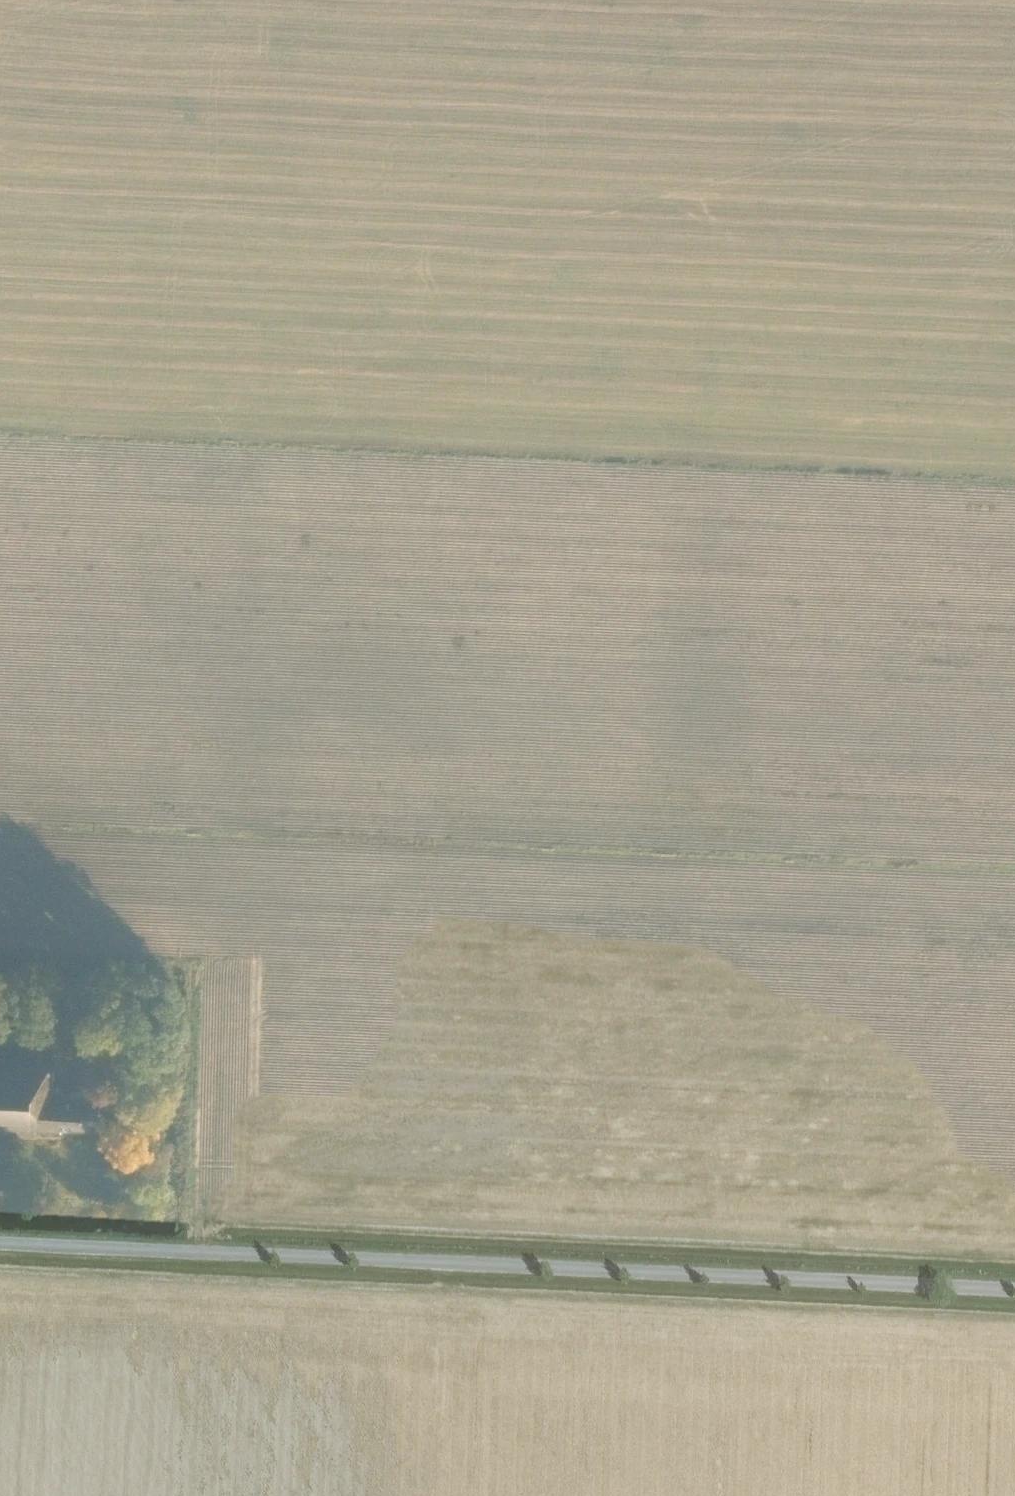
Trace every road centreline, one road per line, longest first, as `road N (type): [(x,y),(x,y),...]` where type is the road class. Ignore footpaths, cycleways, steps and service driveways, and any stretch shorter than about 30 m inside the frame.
road 1 (unclassified): [(0,1245),(1014,1294)]

